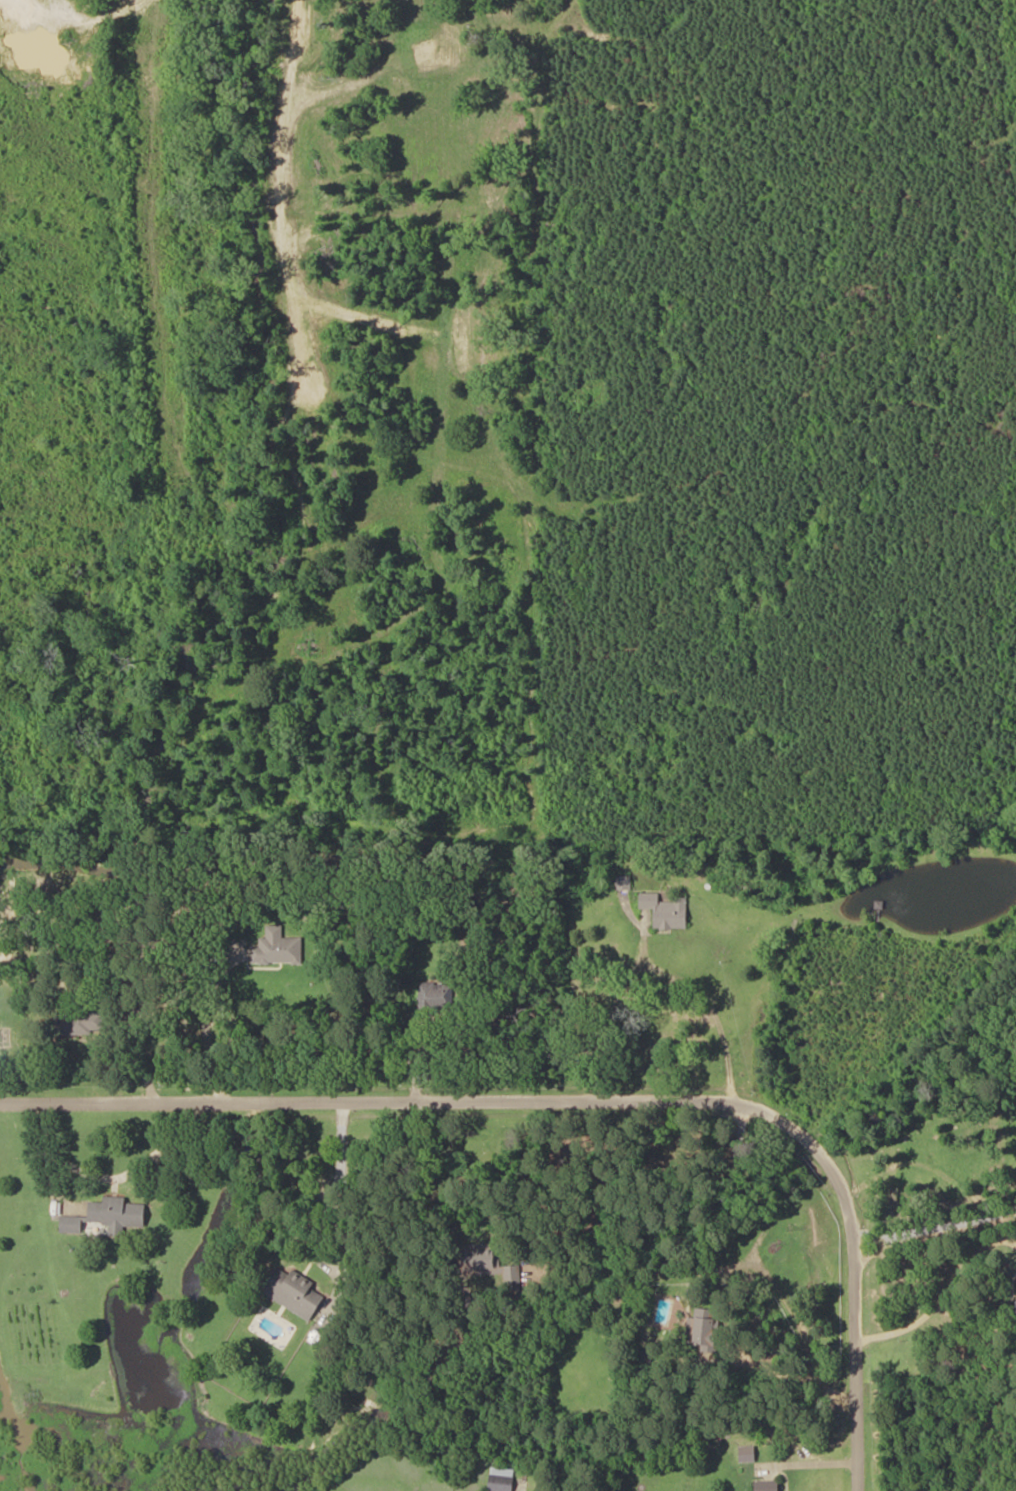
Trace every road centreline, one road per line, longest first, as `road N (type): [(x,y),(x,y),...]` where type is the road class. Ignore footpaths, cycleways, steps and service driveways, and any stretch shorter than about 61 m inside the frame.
road 1 (residential): [(0,1107),(727,1107),(827,1154),(855,1216),(858,1490)]

